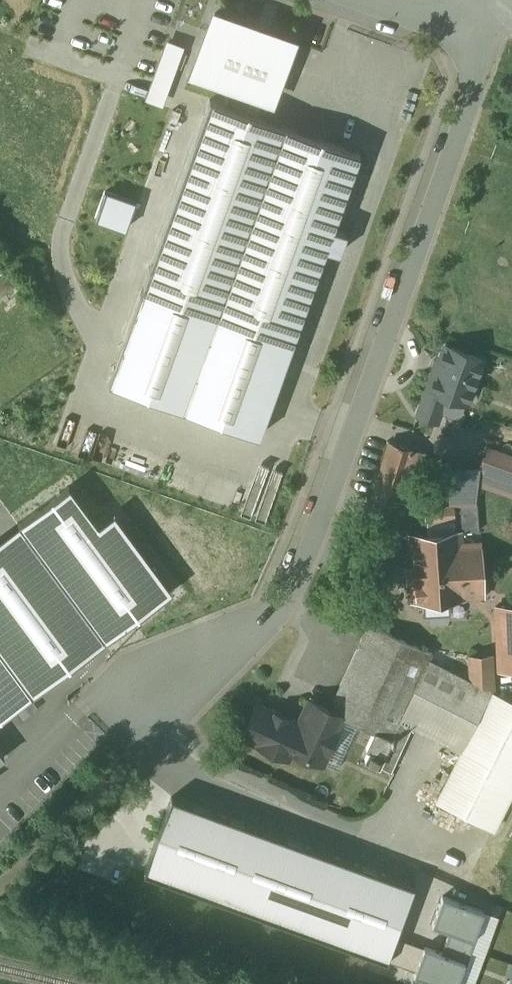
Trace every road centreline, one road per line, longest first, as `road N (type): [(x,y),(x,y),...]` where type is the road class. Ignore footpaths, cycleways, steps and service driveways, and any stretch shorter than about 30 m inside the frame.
road 1 (residential): [(486,43),(324,523),(270,605),(173,696)]
road 2 (residential): [(348,0),(486,43)]

